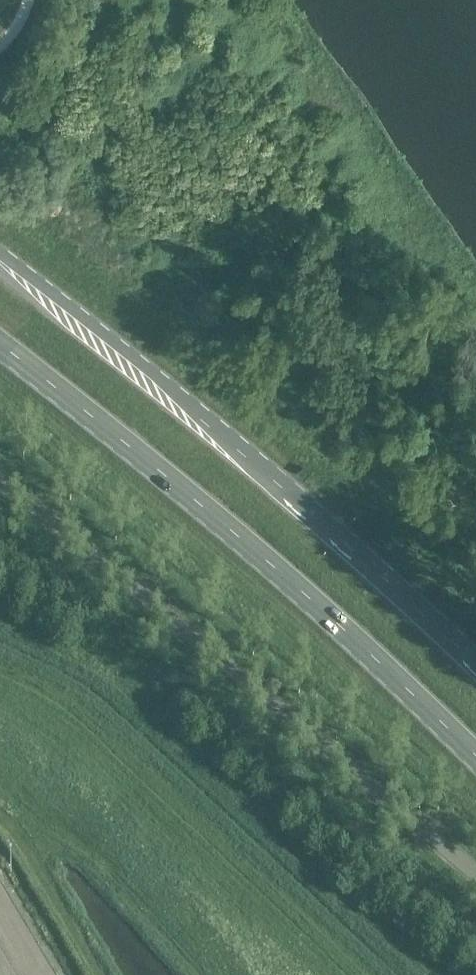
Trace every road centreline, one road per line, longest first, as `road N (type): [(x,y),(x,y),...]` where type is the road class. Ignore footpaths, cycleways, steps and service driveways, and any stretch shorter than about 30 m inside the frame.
road 1 (trunk): [(0,343),(137,446),(475,759)]
road 2 (trunk): [(475,664),(294,495),(0,255)]
road 3 (unclassified): [(475,874),(0,478)]

